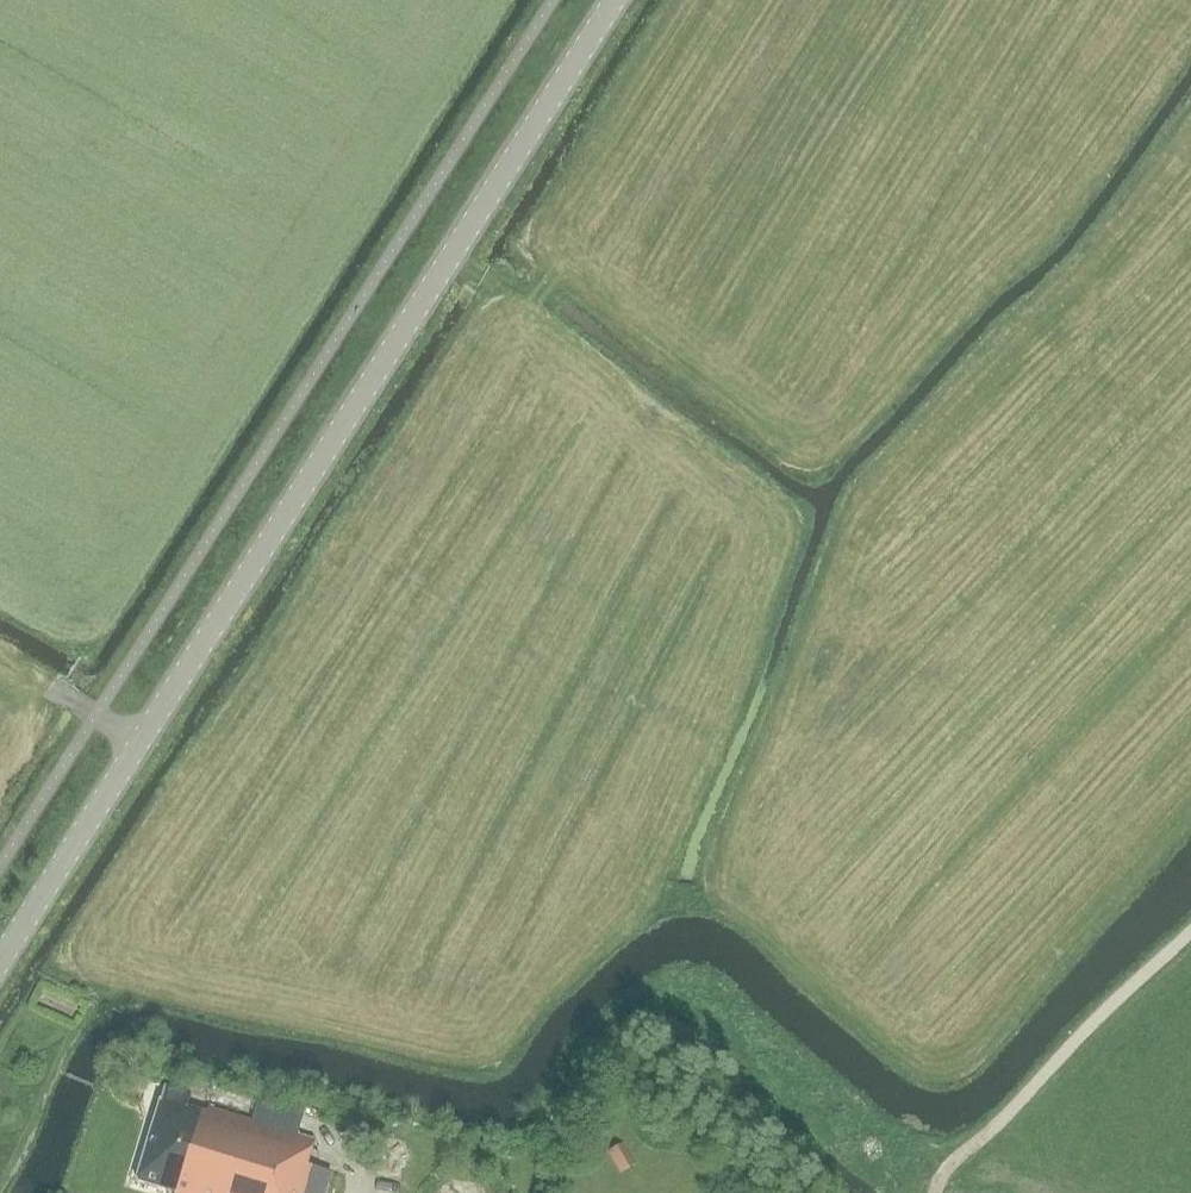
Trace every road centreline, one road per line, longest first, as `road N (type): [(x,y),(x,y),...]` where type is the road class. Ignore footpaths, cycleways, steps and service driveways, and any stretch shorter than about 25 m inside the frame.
road 1 (secondary): [(0,961),(614,0)]
road 2 (track): [(1190,932),(946,1169),(936,1192)]

